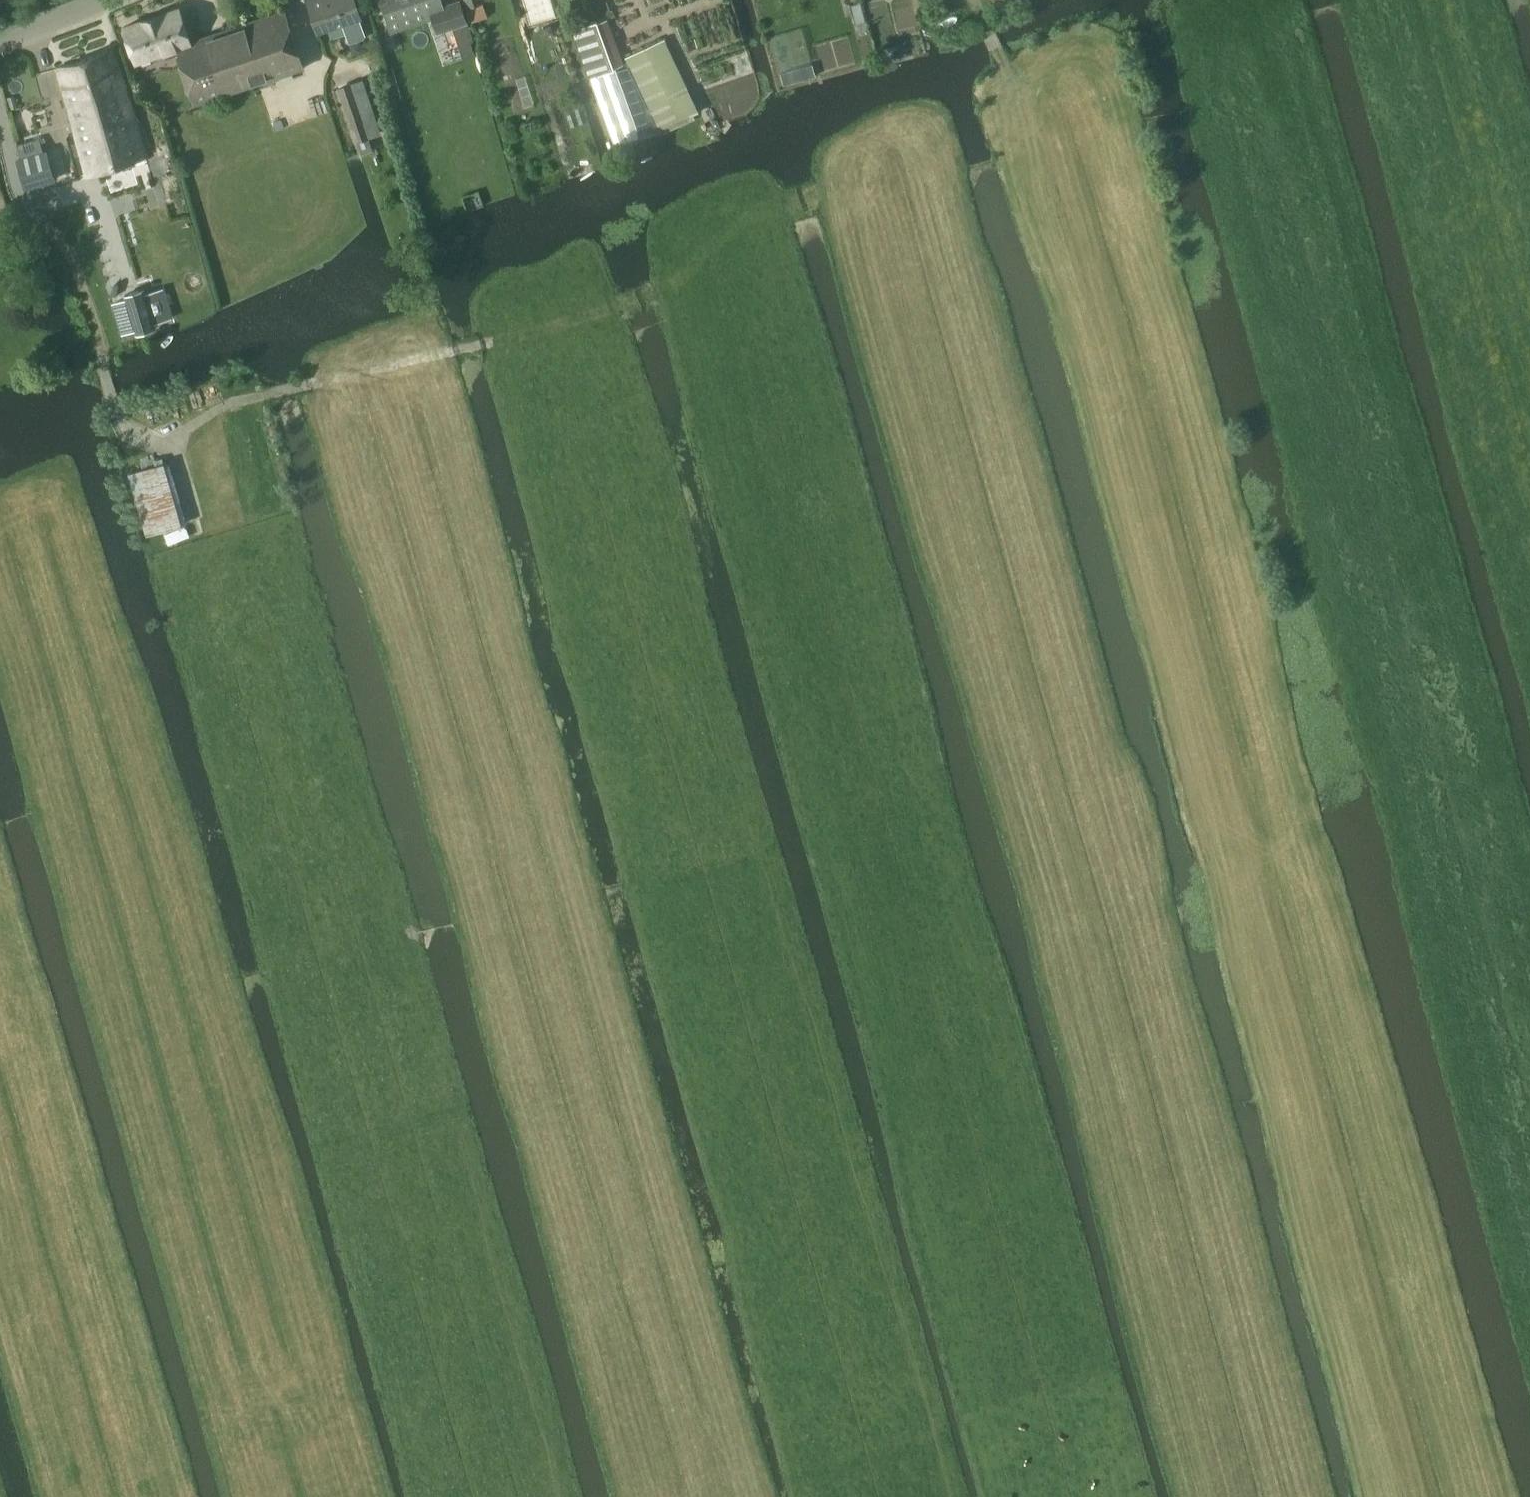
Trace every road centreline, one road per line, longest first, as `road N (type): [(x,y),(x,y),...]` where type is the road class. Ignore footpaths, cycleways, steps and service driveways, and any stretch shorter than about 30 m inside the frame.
road 1 (tertiary): [(0,47),(117,0)]

